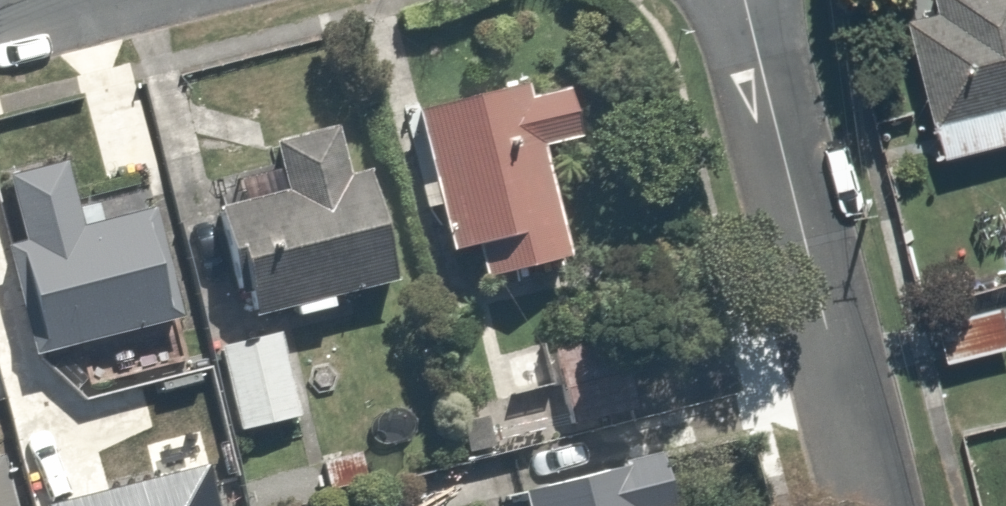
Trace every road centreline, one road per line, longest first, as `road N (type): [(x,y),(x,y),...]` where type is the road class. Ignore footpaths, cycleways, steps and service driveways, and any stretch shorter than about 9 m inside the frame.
road 1 (residential): [(747,0),(870,505)]

